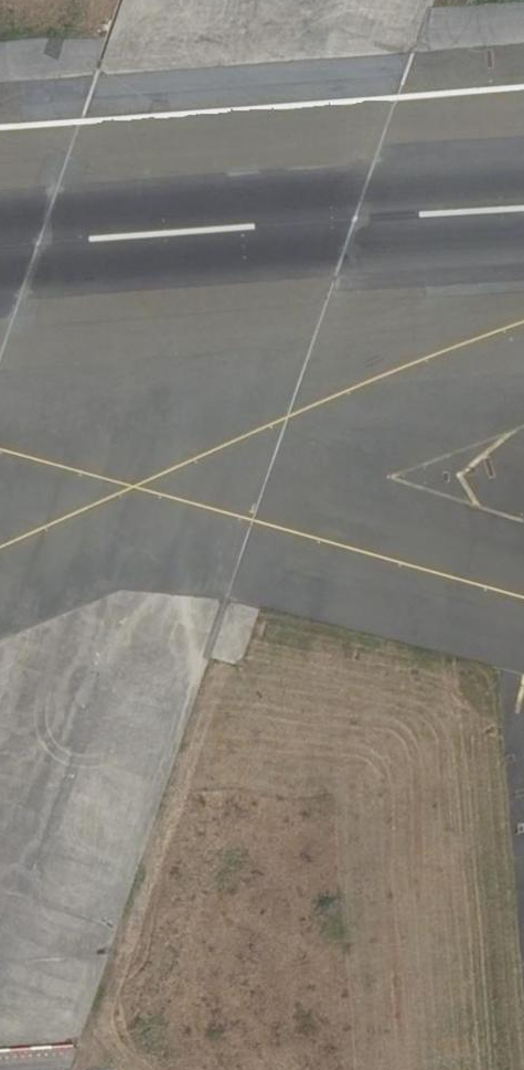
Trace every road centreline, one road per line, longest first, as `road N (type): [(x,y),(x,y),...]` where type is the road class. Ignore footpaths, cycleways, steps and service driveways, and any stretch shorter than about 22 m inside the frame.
road 1 (motorway): [(12,1069),(378,0)]
road 2 (motorway): [(284,0),(0,822)]
road 3 (motorway): [(201,0),(0,589)]
road 4 (secondary): [(0,451),(154,0)]

